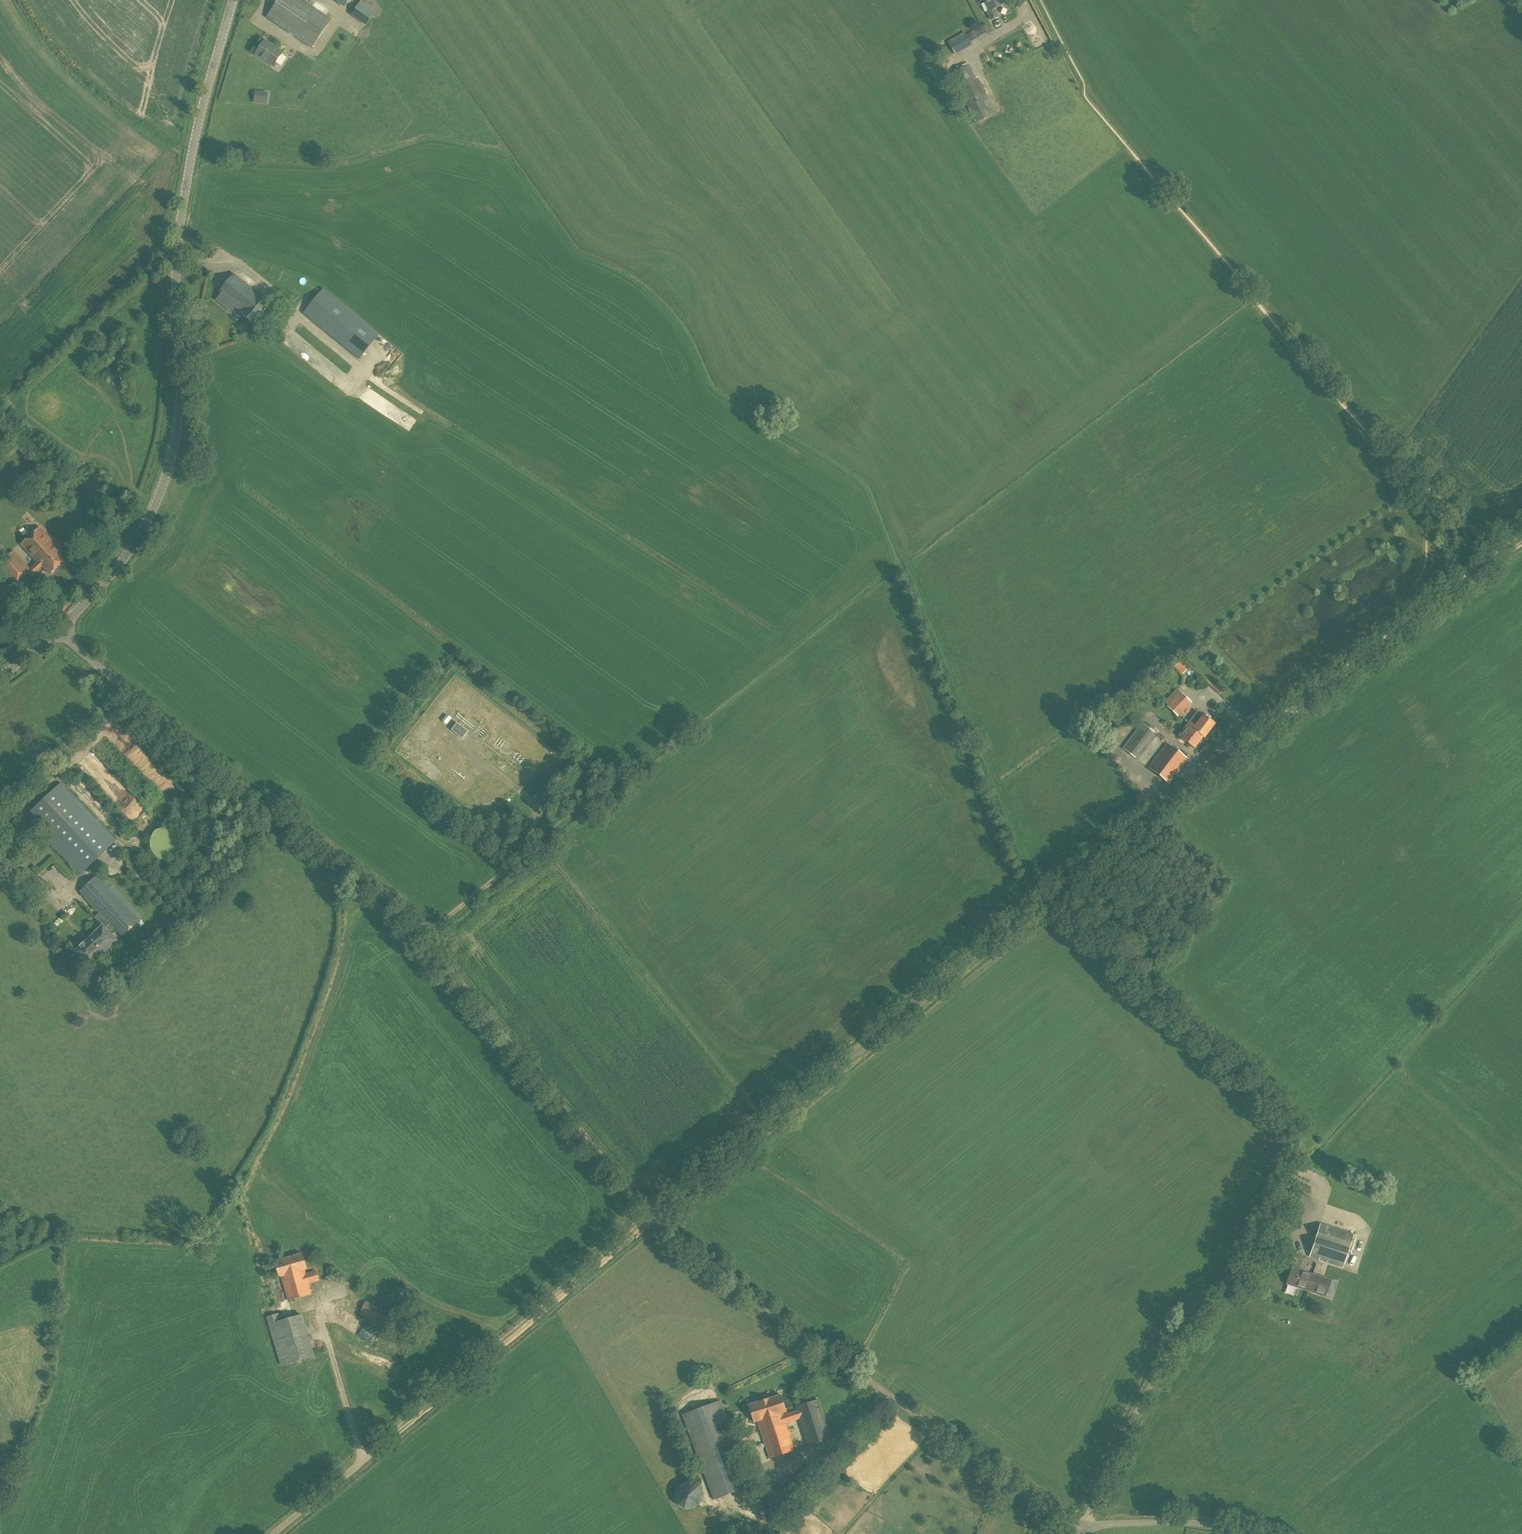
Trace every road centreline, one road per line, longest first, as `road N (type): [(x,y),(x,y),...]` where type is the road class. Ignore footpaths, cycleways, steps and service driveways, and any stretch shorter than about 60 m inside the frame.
road 1 (unclassified): [(653,1217),(406,911),(202,753),(59,626)]
road 2 (unclassified): [(653,1217),(1011,924),(1252,742)]
road 3 (tertiary): [(59,626),(131,551),(165,481),(179,409),(182,214),(233,0)]
road 4 (unclassified): [(1079,1528),(653,1217)]
road 5 (unclassified): [(1079,1528),(1164,1356),(1242,1274),(1277,1202)]
road 6 (track): [(371,1454),(653,1217)]
road 7 (track): [(1252,742),(1521,542)]
road 8 (unclassified): [(1079,1528),(1185,1523),(1239,1533)]
road 9 (unclassified): [(275,1533),(371,1454)]

